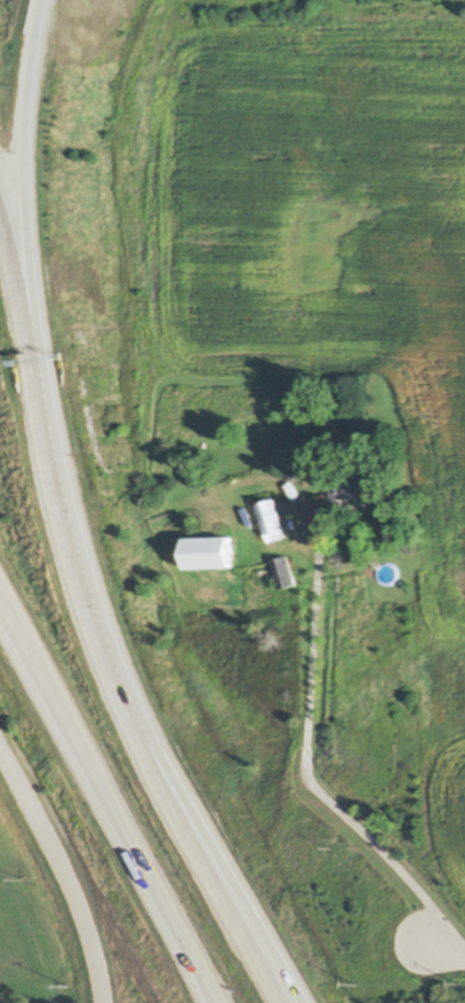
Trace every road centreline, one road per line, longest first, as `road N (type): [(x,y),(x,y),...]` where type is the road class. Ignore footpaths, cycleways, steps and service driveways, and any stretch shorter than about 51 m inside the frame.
road 1 (motorway): [(293,1002),(98,623),(60,503),(40,360)]
road 2 (motorway): [(33,665),(219,1002)]
road 3 (motorway): [(40,360),(47,335),(35,181),(55,0)]
road 4 (residential): [(106,1002),(83,907),(0,747)]
road 5 (motorway): [(40,360),(0,197)]

